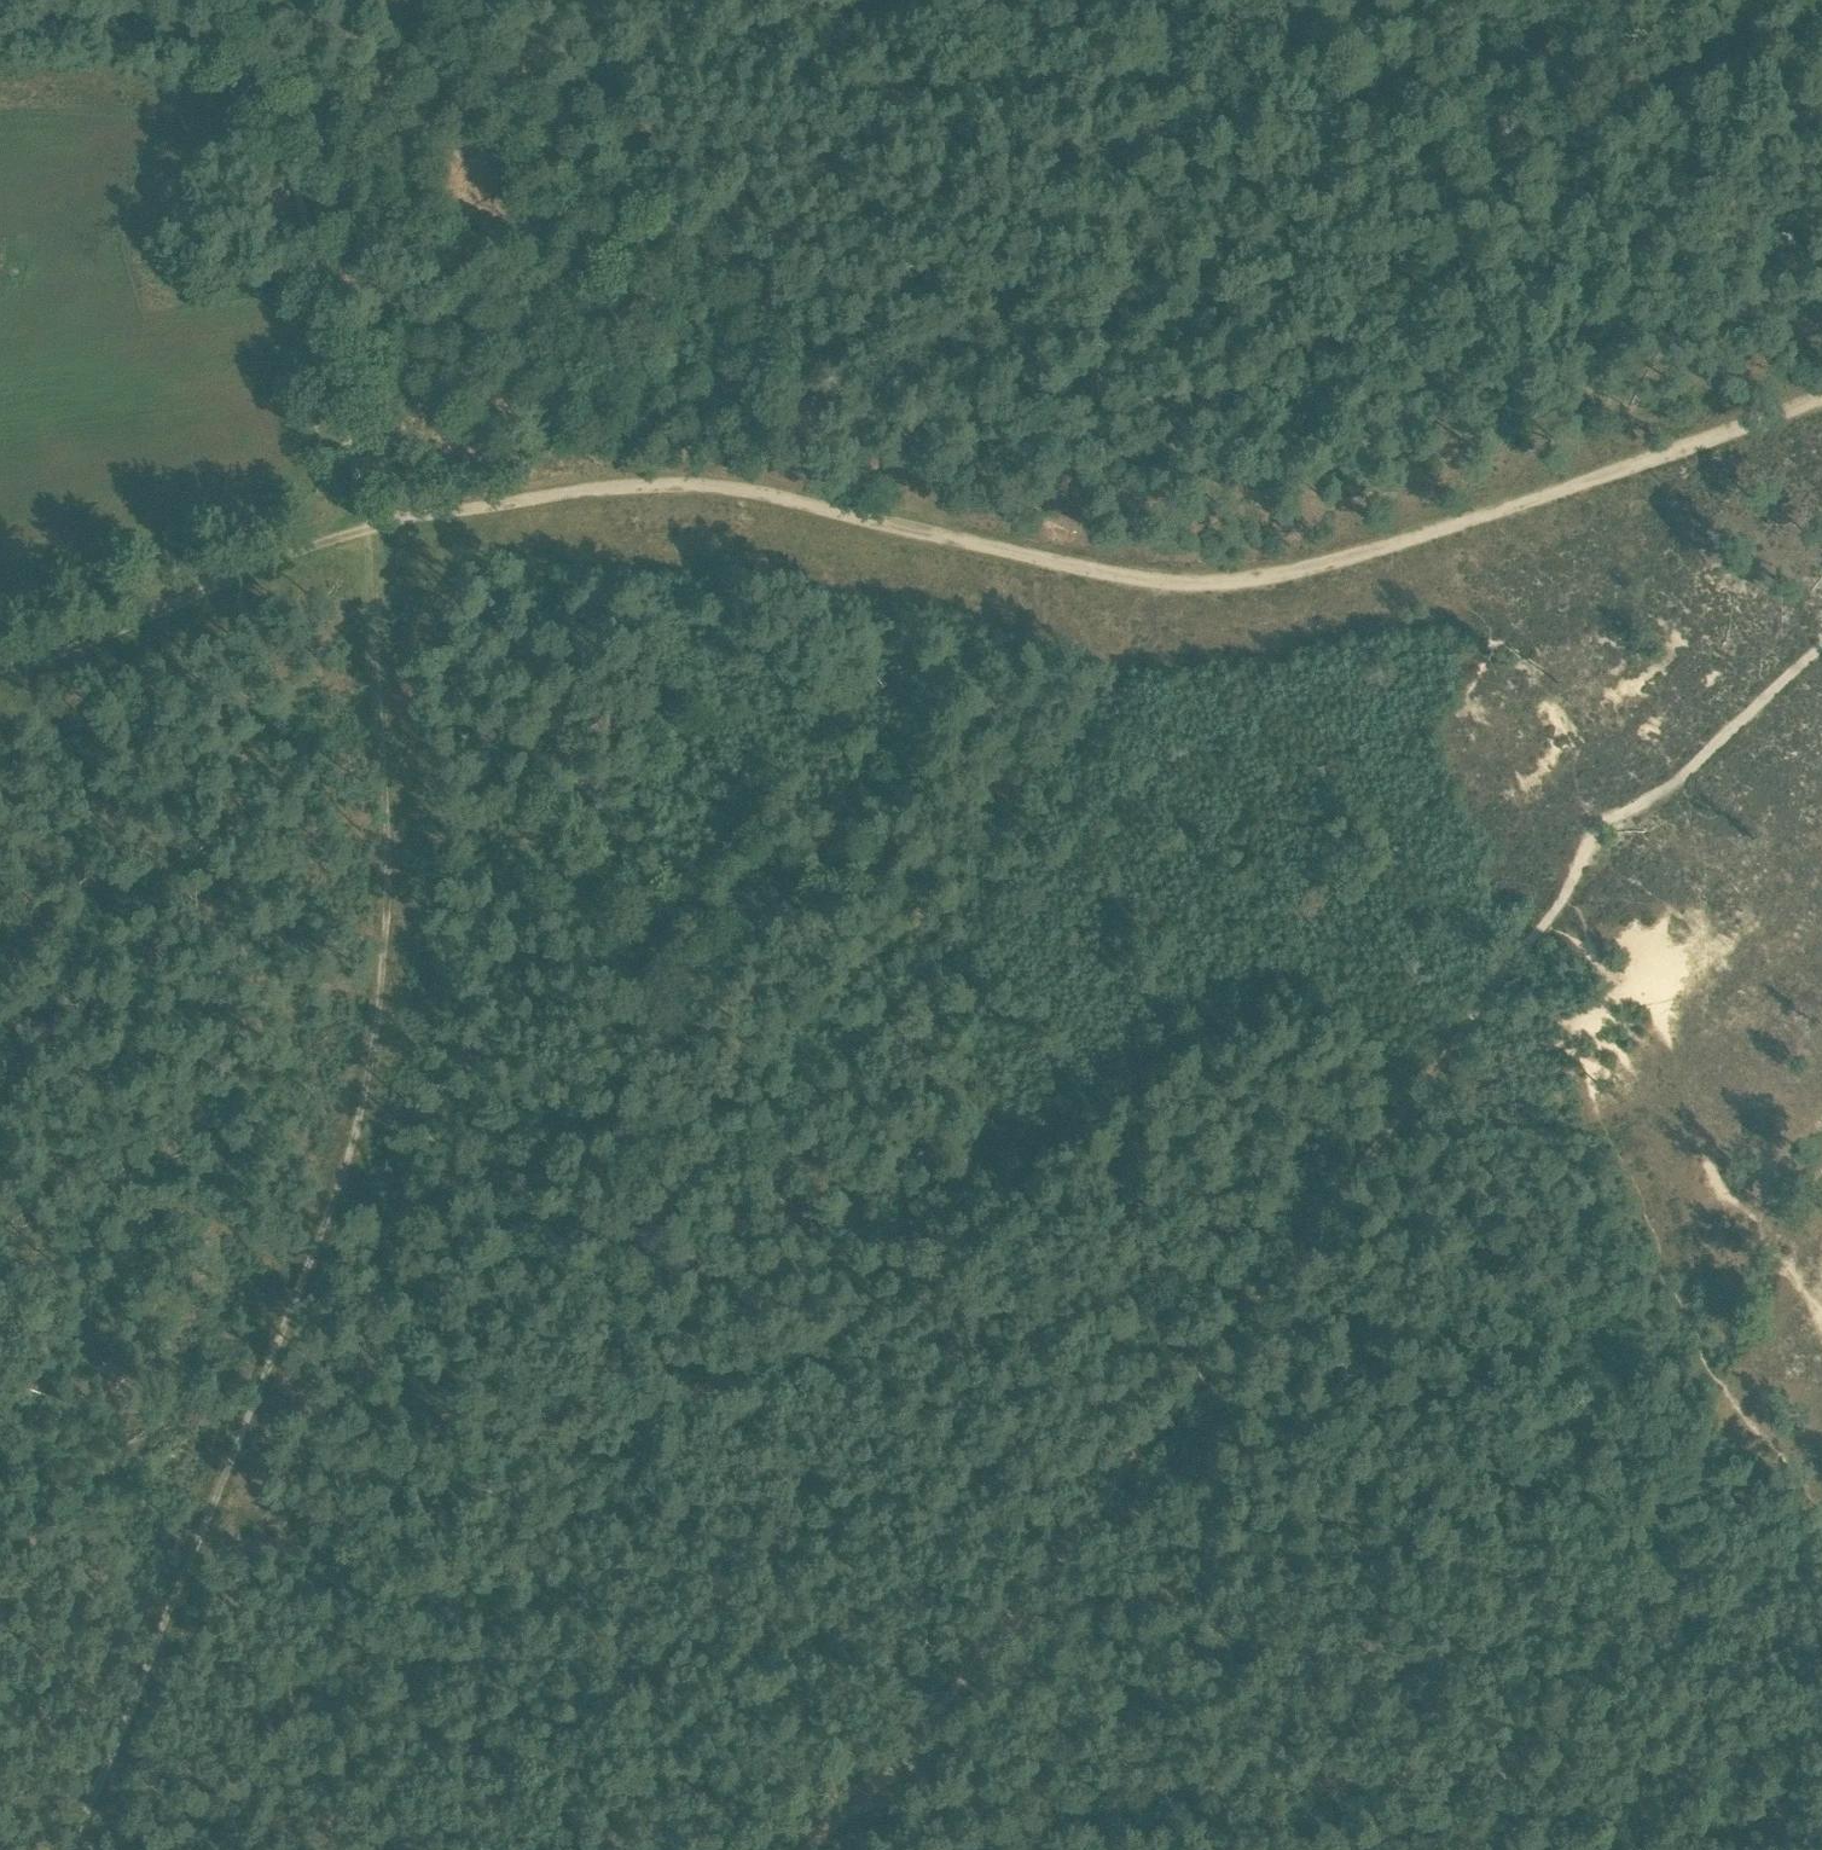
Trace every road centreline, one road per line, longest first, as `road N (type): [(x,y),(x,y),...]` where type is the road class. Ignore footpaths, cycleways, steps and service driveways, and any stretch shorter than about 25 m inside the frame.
road 1 (track): [(369,529),(589,488),(677,482),(760,492),(1154,580),(1212,585),(1474,521),(1821,399)]
road 2 (track): [(369,529),(351,447),(268,183),(196,0)]
road 3 (track): [(0,651),(210,571),(369,529)]

